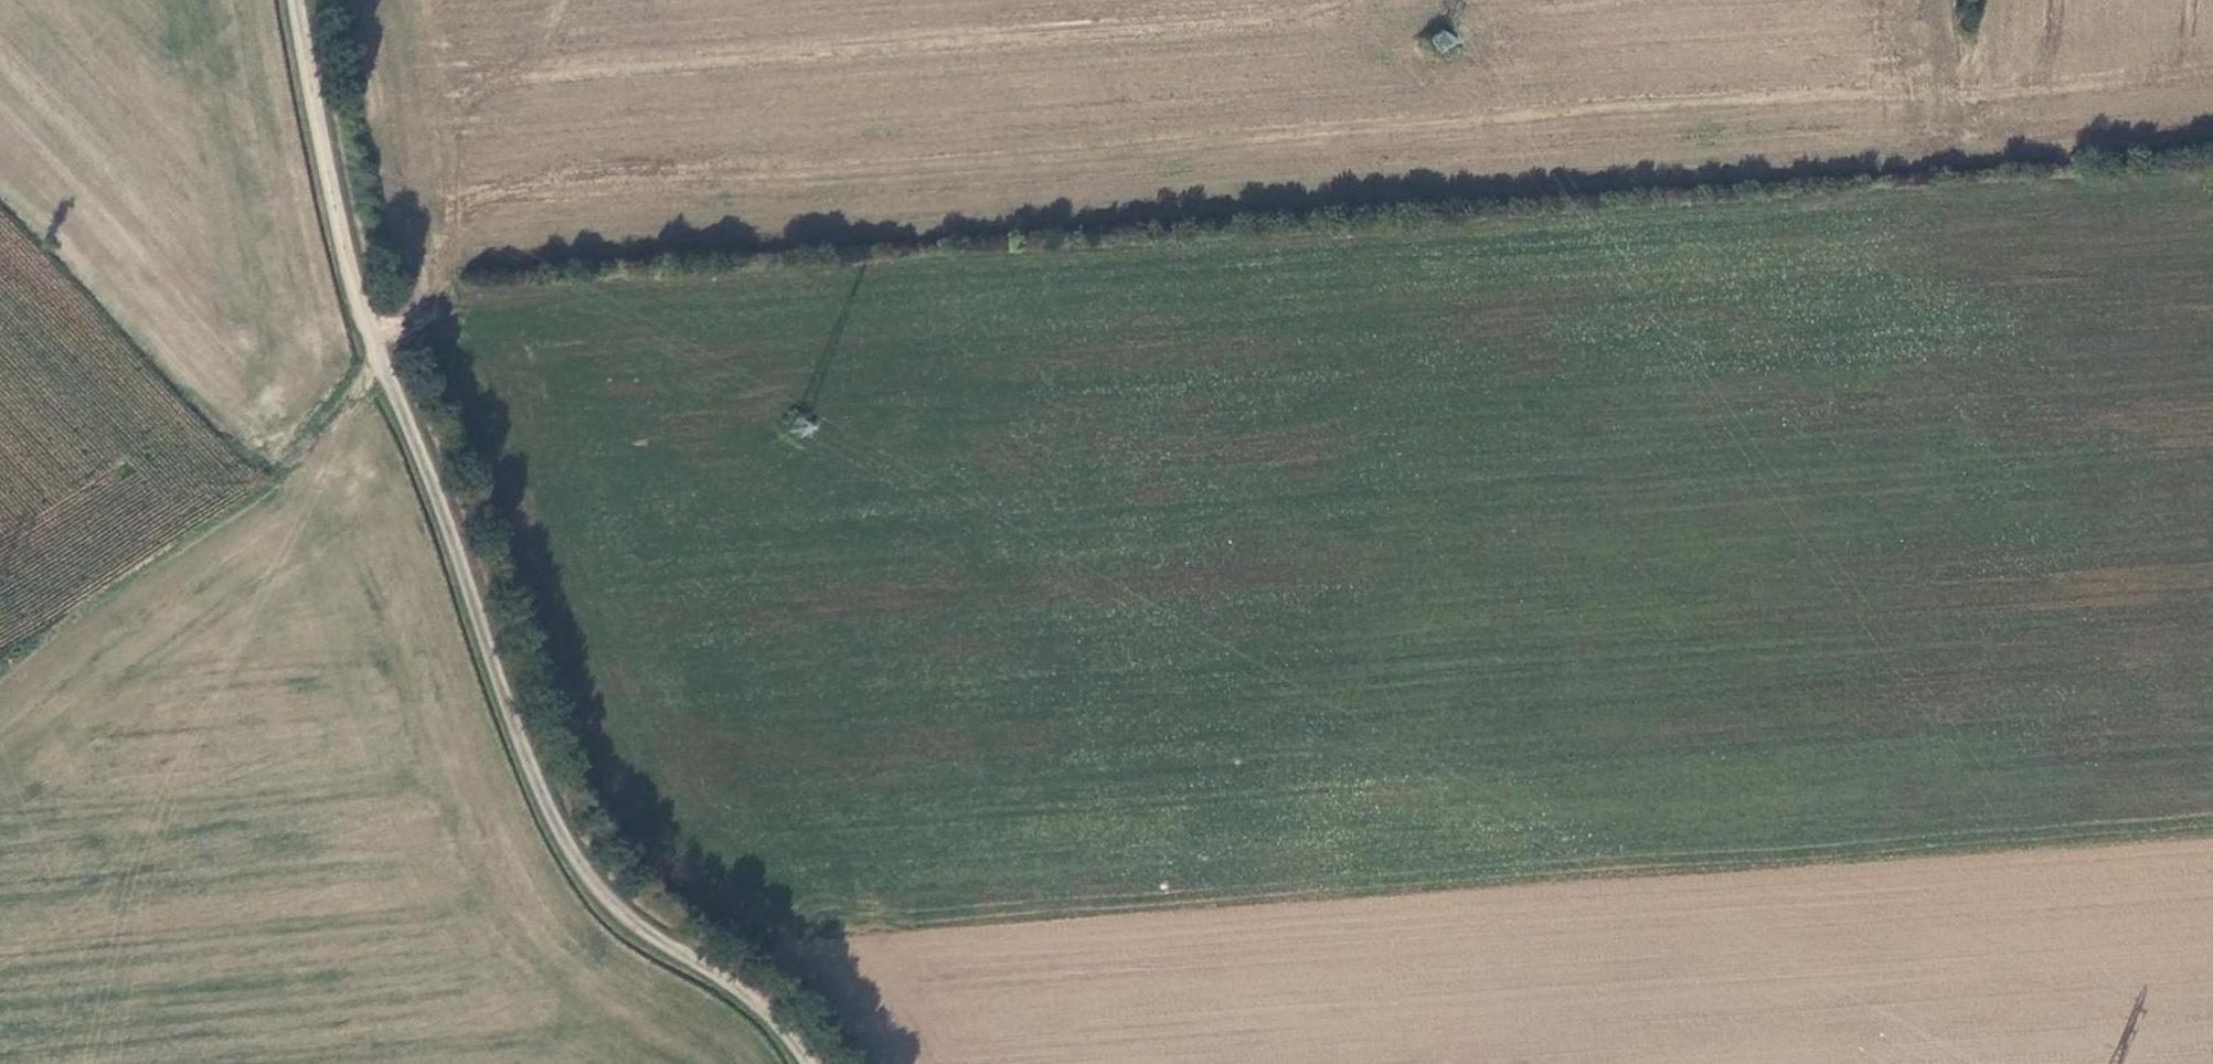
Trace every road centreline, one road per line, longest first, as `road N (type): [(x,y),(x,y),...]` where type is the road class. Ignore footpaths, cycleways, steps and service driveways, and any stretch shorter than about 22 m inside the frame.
road 1 (unclassified): [(298,0),(352,278),(559,830),(617,907),(767,1010),(812,1063)]

